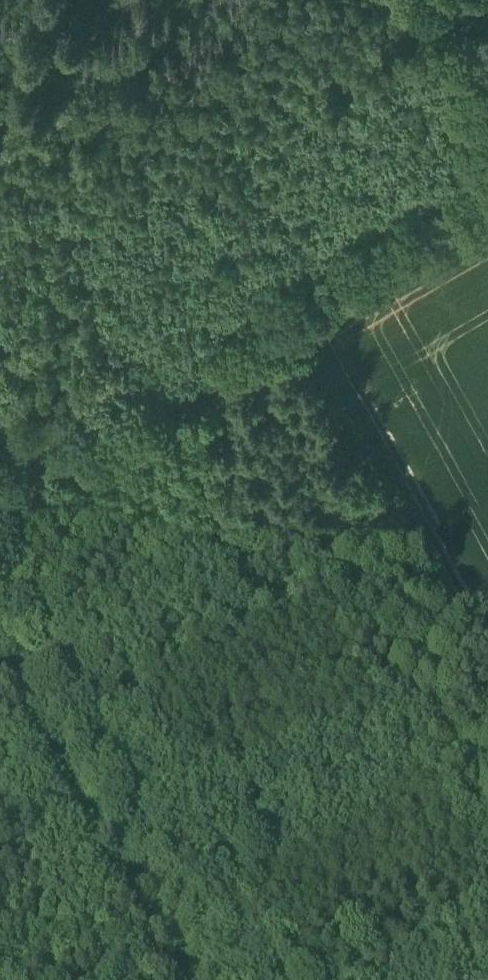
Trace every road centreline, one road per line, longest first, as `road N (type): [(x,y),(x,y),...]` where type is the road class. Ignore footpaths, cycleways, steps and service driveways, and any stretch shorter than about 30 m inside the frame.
road 1 (track): [(304,311),(487,662)]
road 2 (track): [(196,979),(0,637)]
road 3 (track): [(487,206),(304,311)]

